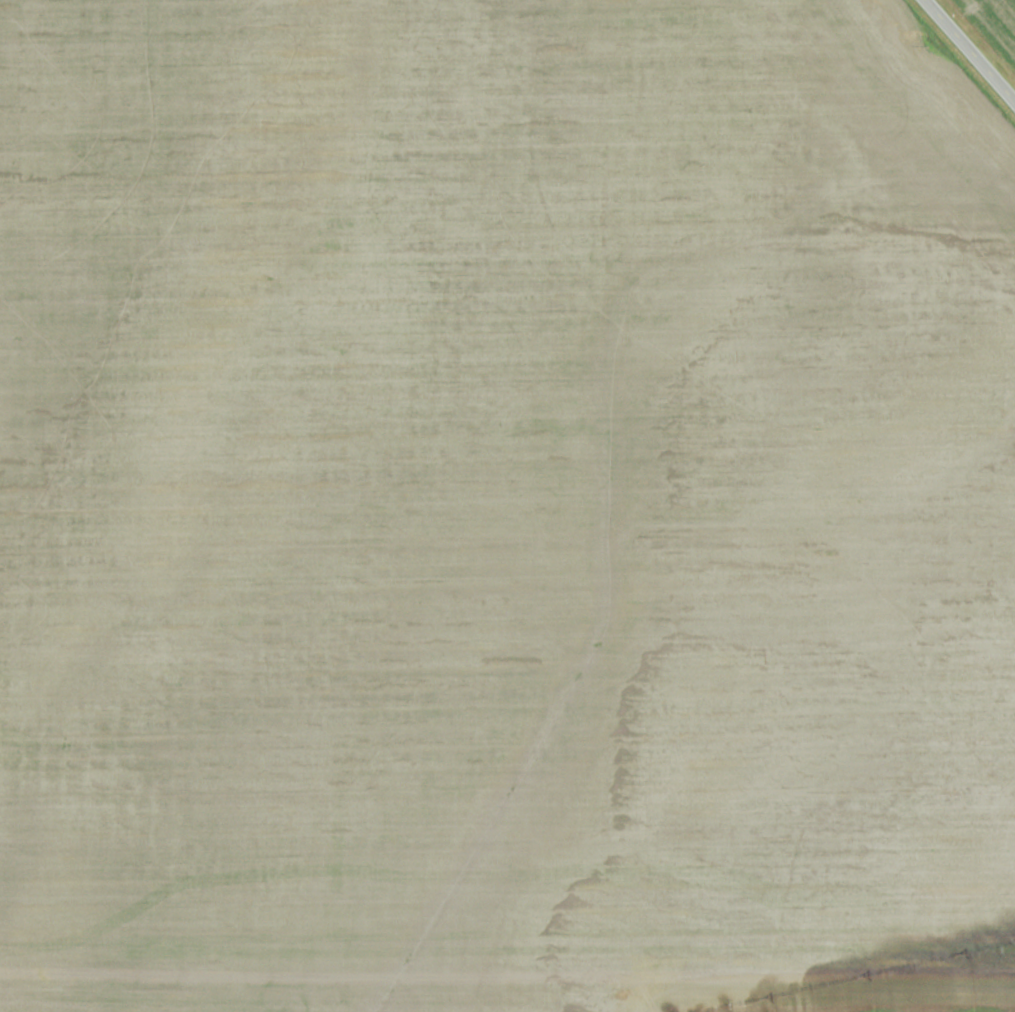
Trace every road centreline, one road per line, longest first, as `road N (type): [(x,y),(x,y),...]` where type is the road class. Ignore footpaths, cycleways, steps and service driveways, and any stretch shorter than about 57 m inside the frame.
road 1 (secondary): [(1014,99),(927,0)]

